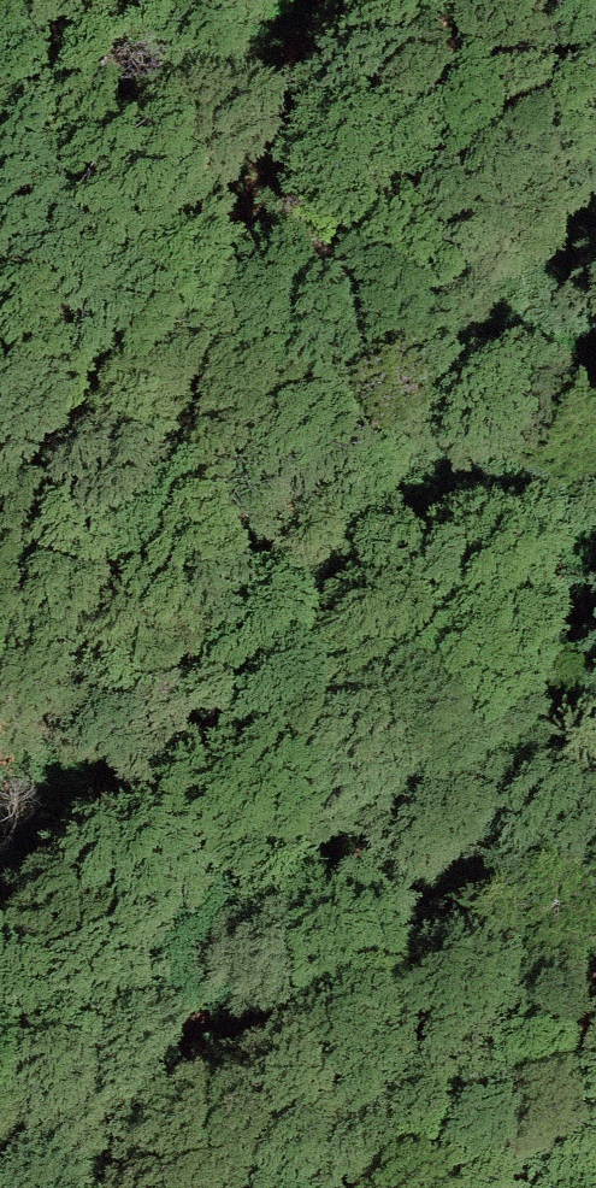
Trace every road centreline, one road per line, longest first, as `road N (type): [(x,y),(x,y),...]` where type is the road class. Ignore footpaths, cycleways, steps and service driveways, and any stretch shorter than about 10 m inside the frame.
road 1 (track): [(0,841),(331,0)]
road 2 (track): [(0,887),(595,334)]

